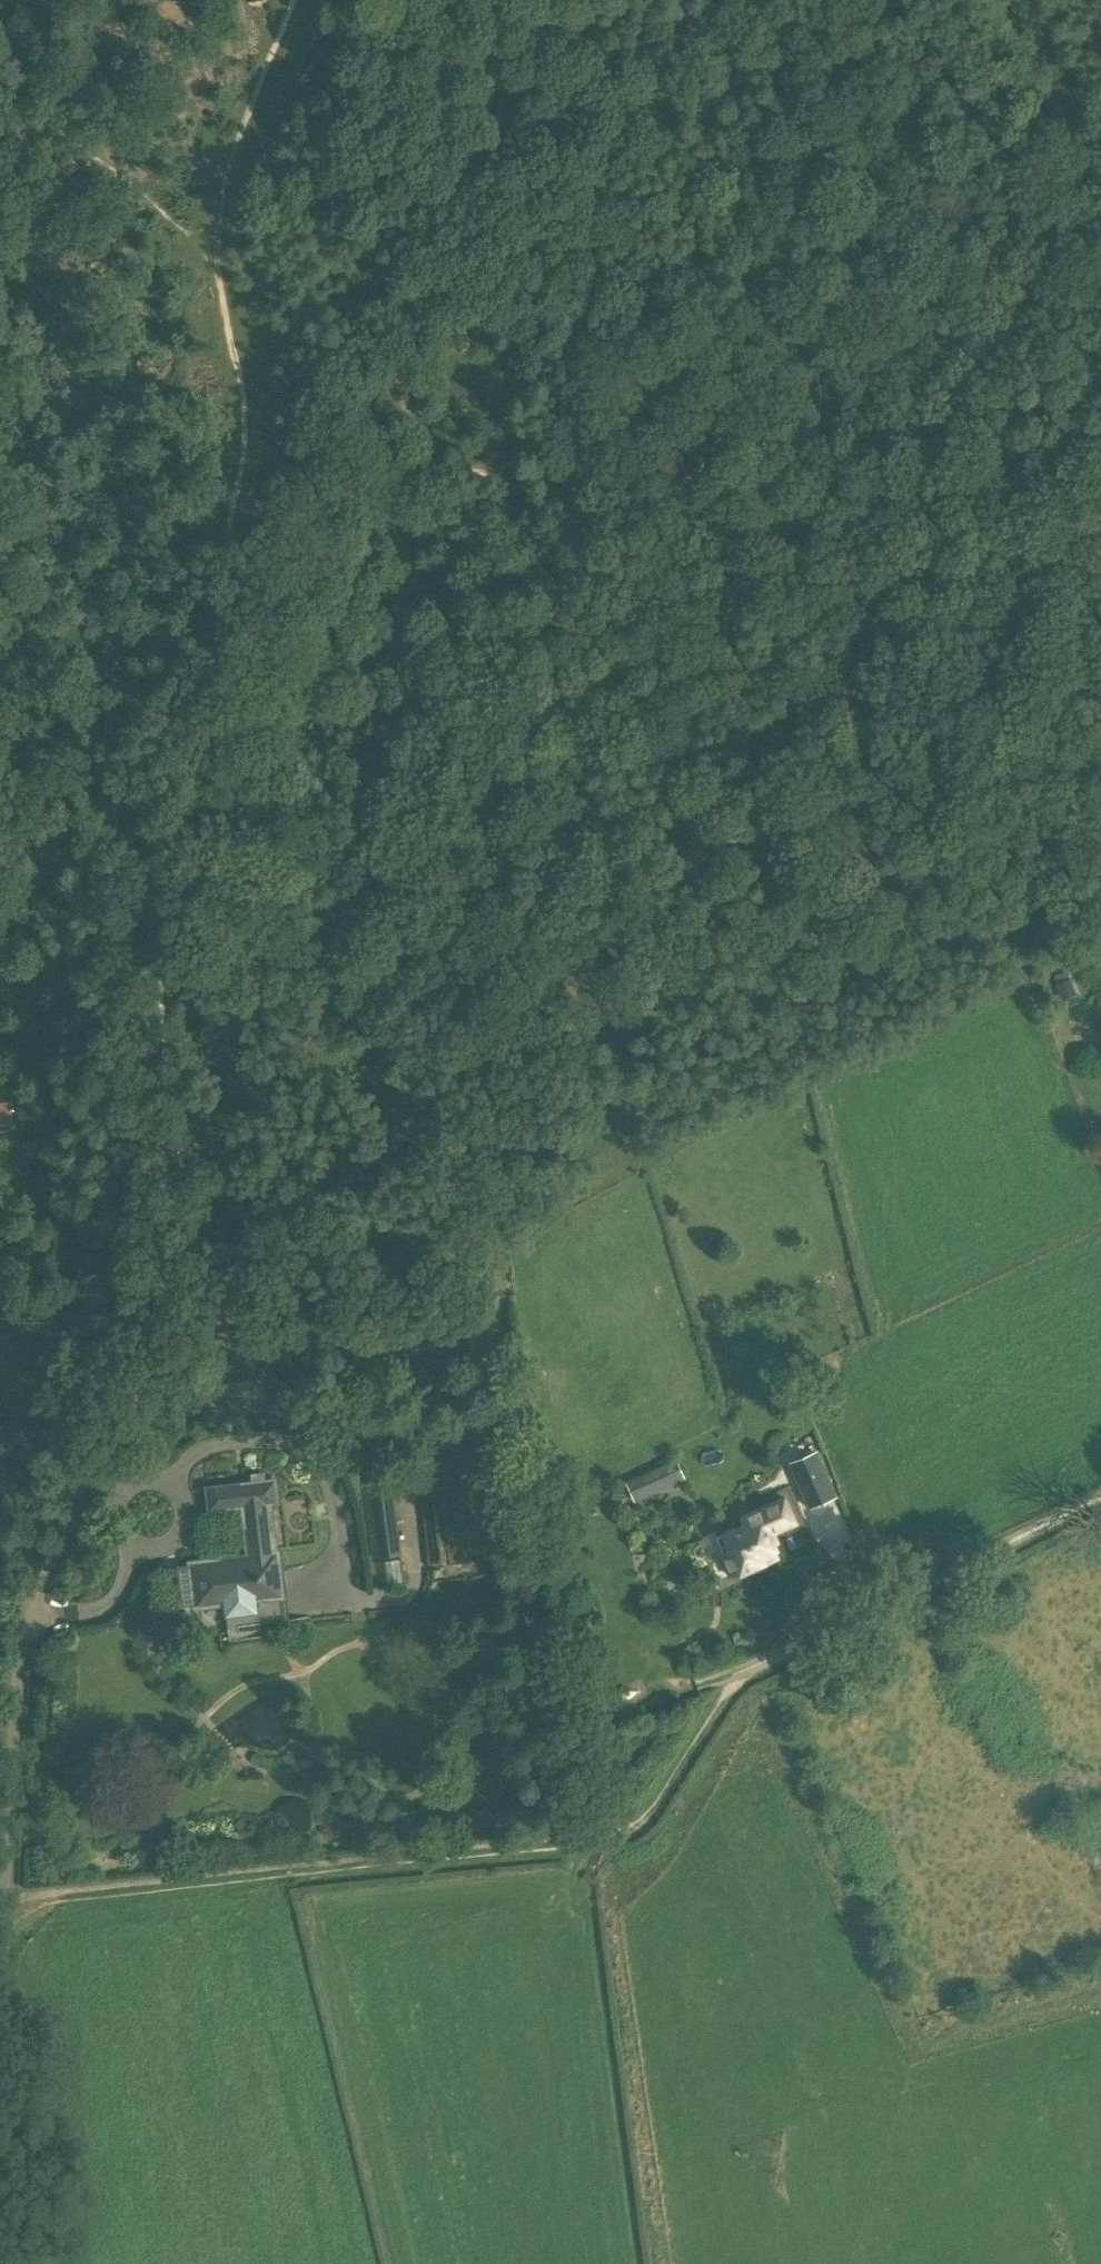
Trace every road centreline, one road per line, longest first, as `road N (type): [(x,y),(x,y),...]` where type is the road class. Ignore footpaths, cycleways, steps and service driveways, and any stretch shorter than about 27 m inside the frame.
road 1 (track): [(169,1313),(184,1214),(150,904),(161,855),(223,722),(235,652),(244,433),(225,247),(238,142),(292,0)]
road 2 (track): [(5,1906),(617,1834),(644,1817),(755,1665),(1100,1497)]
road 3 (track): [(1100,686),(995,587),(778,444),(743,444),(652,502),(587,517),(455,461),(302,453),(244,433)]
road 4 (track): [(5,1906),(13,1722),(31,1609),(89,1476),(129,1416),(169,1313)]
road 5 (track): [(169,1313),(319,1291),(467,1250),(494,1266),(503,1298)]
road 6 (track): [(227,282),(98,159),(0,98)]

